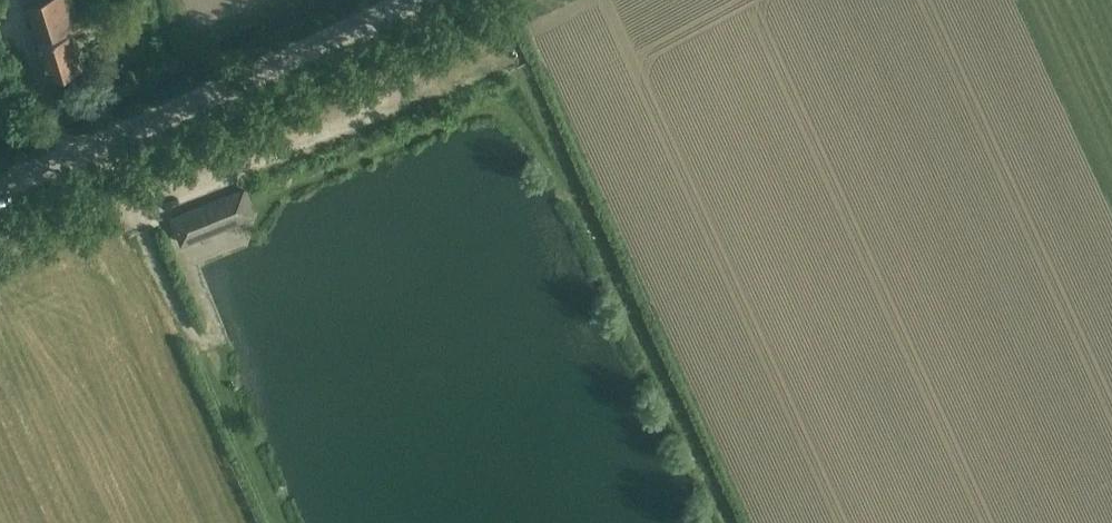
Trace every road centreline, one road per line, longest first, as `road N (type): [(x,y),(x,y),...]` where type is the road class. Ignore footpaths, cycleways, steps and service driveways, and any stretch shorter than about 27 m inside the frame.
road 1 (tertiary): [(0,183),(416,0)]

